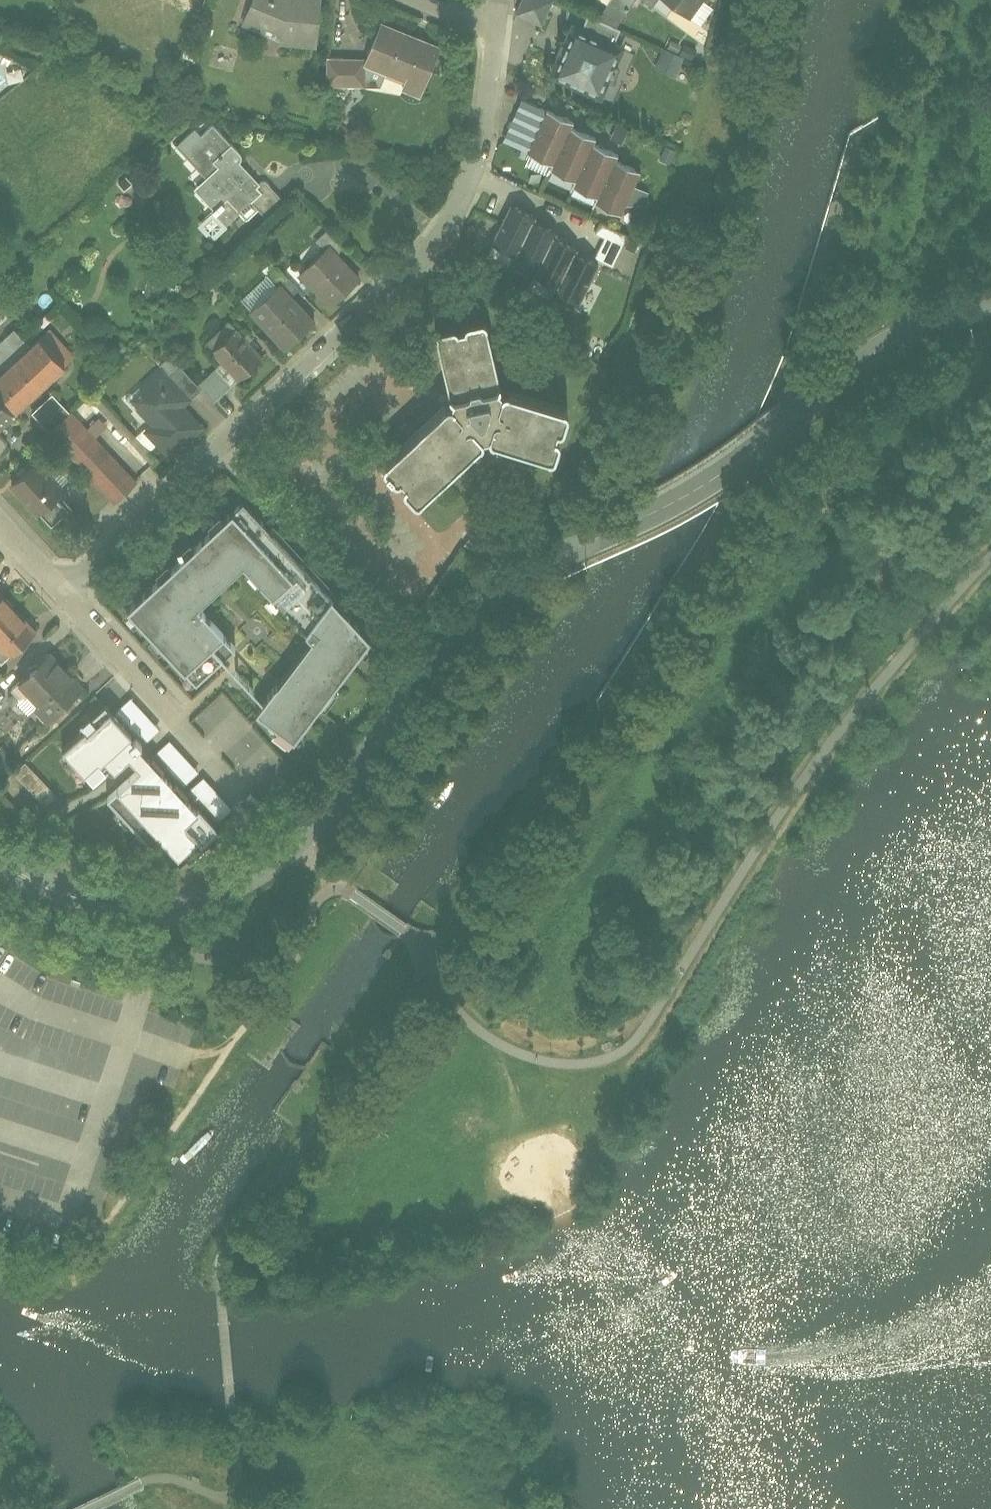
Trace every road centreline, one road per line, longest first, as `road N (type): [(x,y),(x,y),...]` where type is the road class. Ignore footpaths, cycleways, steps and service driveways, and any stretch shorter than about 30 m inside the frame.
road 1 (tertiary): [(0,865),(57,893),(130,910),(227,889),(298,839),(496,597),(731,464),(901,339),(990,310)]
road 2 (residential): [(65,594),(437,242),(471,180),(498,26)]
road 3 (residential): [(65,594),(237,791)]

